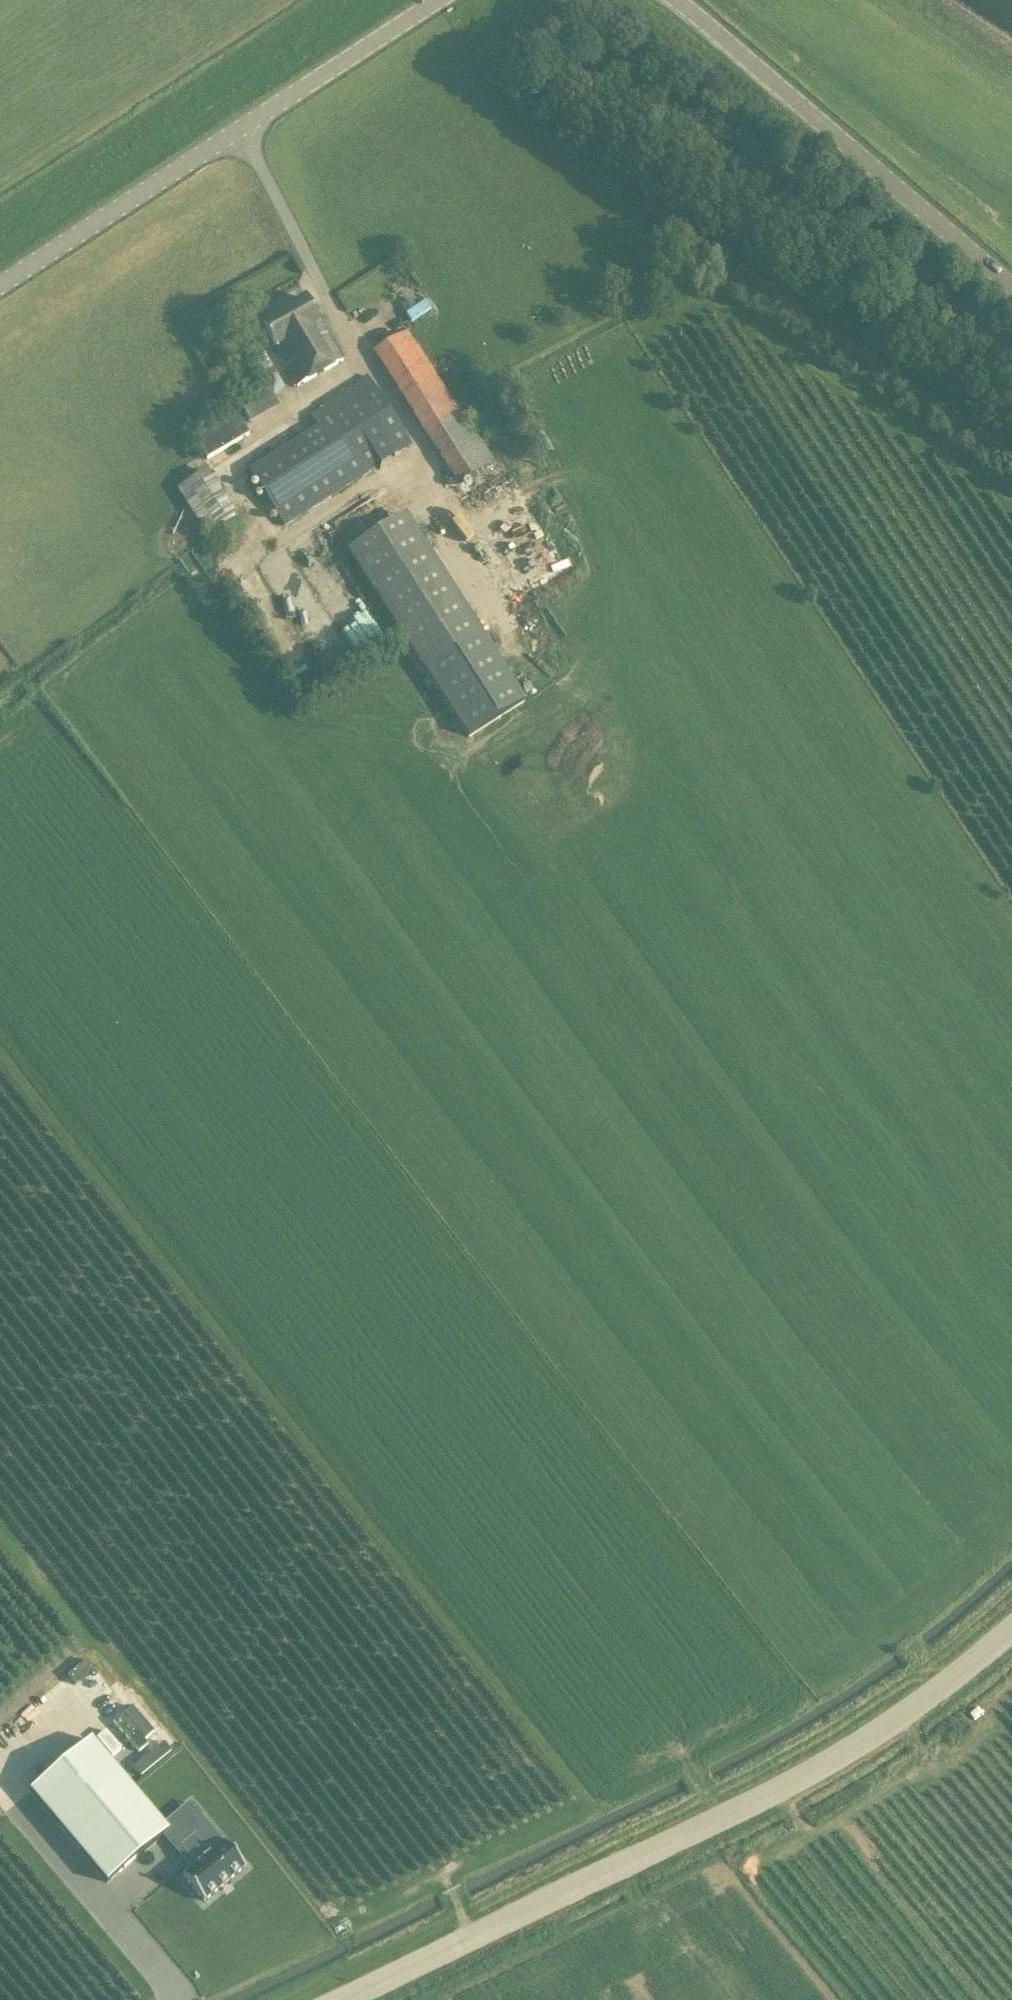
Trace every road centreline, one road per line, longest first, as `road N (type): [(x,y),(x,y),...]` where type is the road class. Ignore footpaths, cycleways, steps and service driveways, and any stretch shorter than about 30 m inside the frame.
road 1 (unclassified): [(345,1999),(820,1769),(934,1696),(1011,1631)]
road 2 (unclassified): [(0,282),(440,0)]
road 3 (unclassified): [(675,0),(1011,292)]

